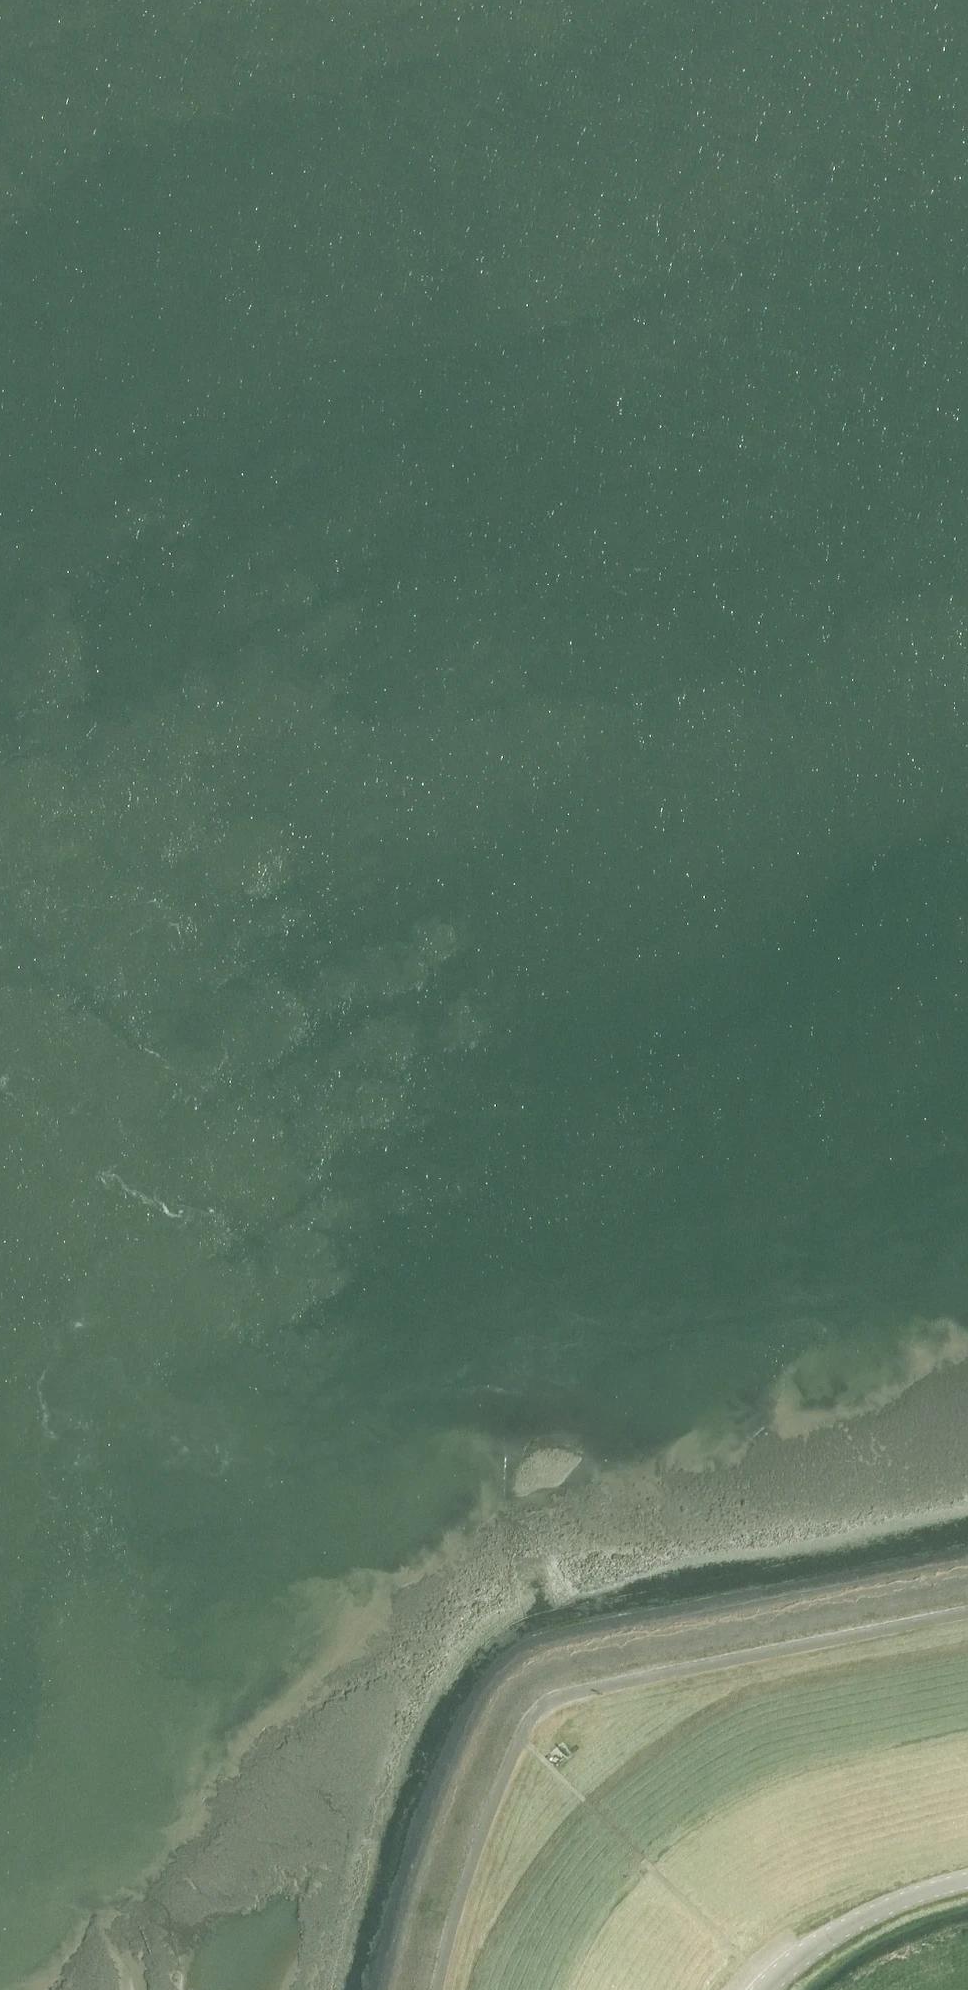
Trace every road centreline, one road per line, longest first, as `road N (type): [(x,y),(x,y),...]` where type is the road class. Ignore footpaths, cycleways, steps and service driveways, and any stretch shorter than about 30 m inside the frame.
road 1 (tertiary): [(765,1989),(849,1924),(967,1880)]

